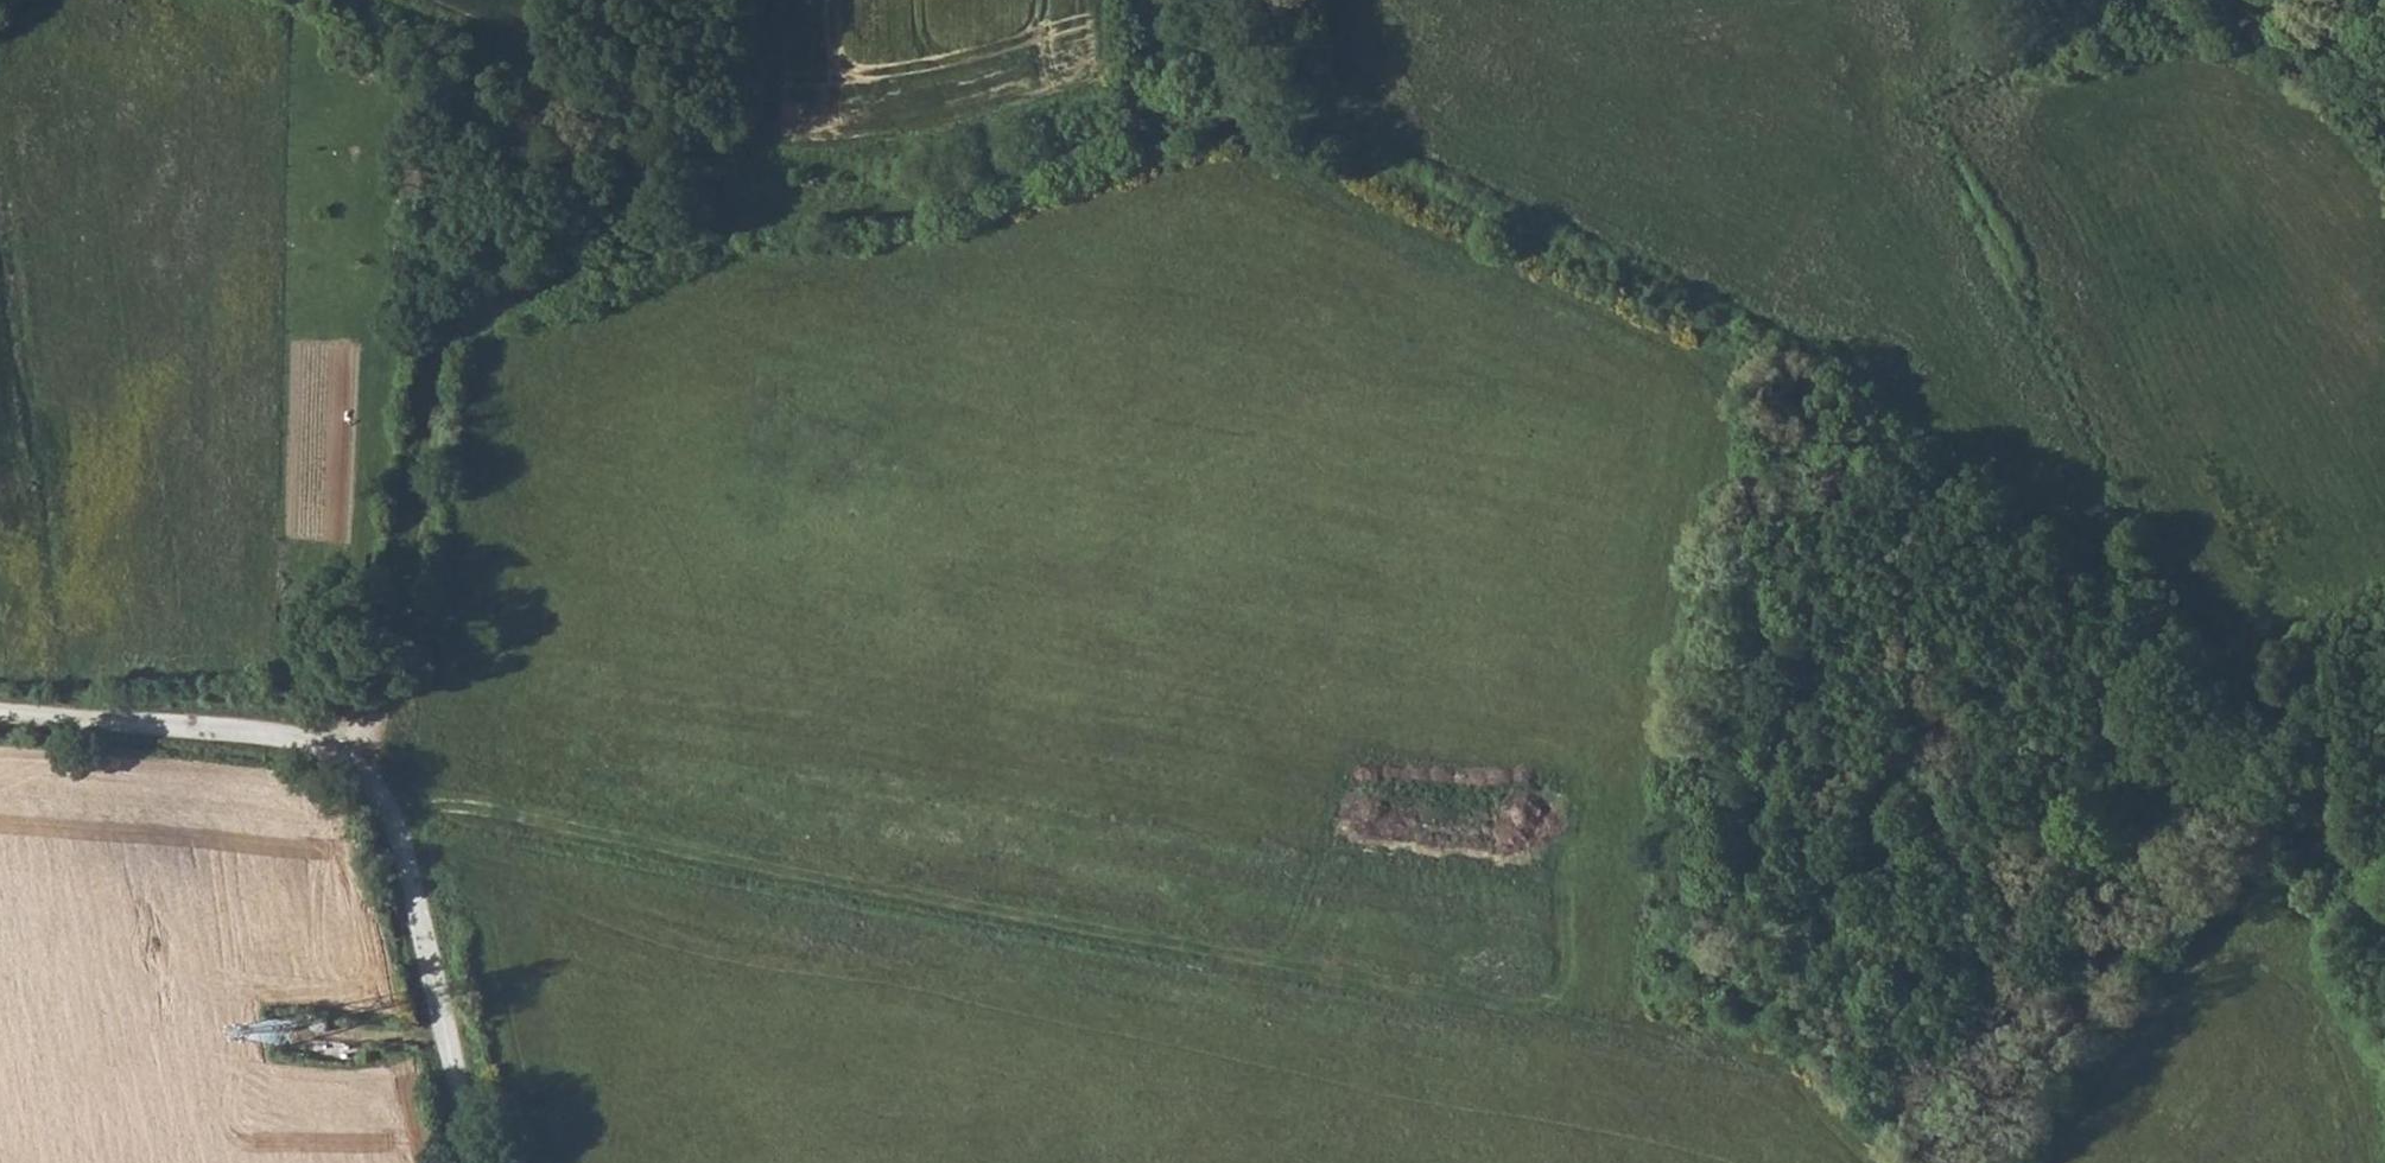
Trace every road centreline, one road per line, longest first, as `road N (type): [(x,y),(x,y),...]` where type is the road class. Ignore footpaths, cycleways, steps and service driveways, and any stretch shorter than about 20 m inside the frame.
road 1 (track): [(0,713),(325,748),(379,764),(475,1162)]

